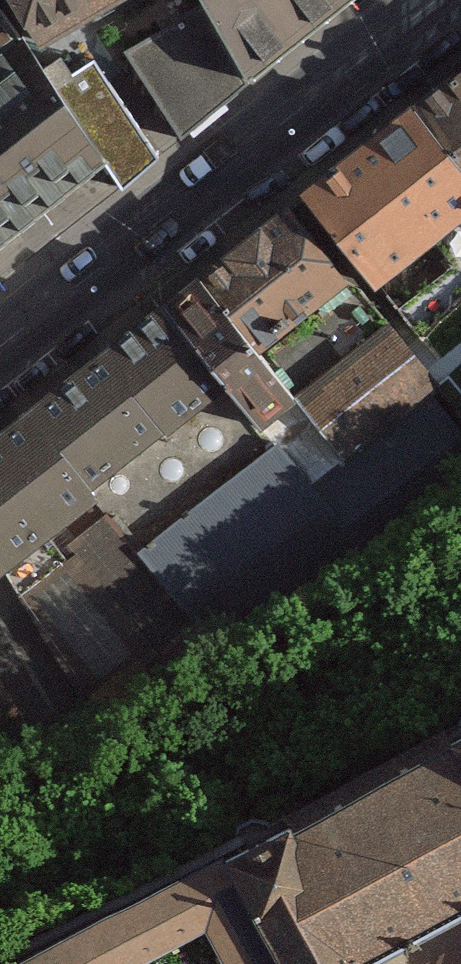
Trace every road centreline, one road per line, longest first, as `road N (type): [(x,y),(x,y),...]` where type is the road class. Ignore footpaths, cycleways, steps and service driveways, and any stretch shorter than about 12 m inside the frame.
road 1 (tertiary): [(0,358),(448,0)]

